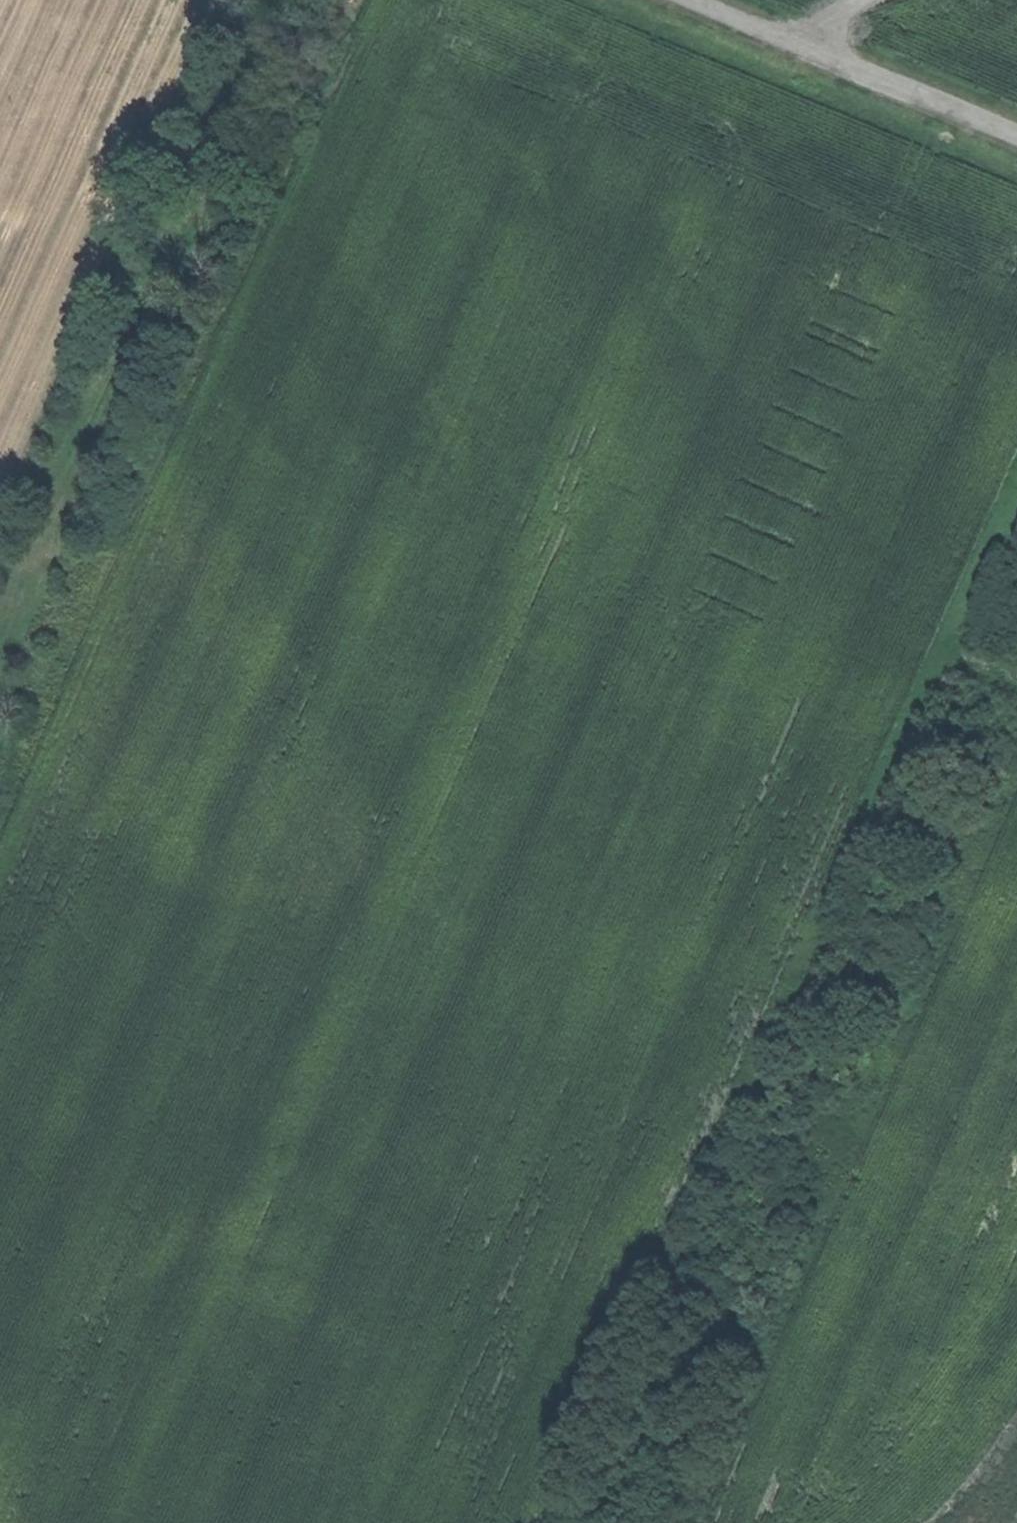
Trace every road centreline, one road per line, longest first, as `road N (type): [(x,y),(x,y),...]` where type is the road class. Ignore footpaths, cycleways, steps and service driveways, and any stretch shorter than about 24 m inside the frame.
road 1 (track): [(706,0),(1016,130)]

